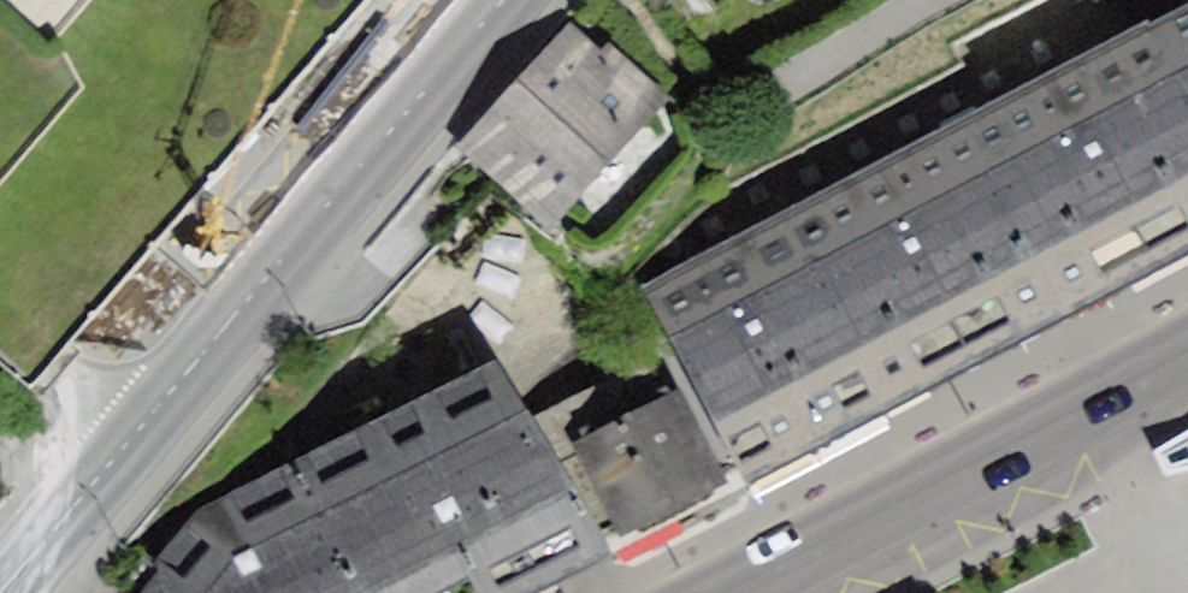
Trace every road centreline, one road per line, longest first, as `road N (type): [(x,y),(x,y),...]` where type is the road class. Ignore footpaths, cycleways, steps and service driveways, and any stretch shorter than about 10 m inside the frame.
road 1 (tertiary): [(507,0),(0,591)]
road 2 (secondary): [(713,592),(1187,347)]
road 3 (track): [(937,0),(730,118)]

